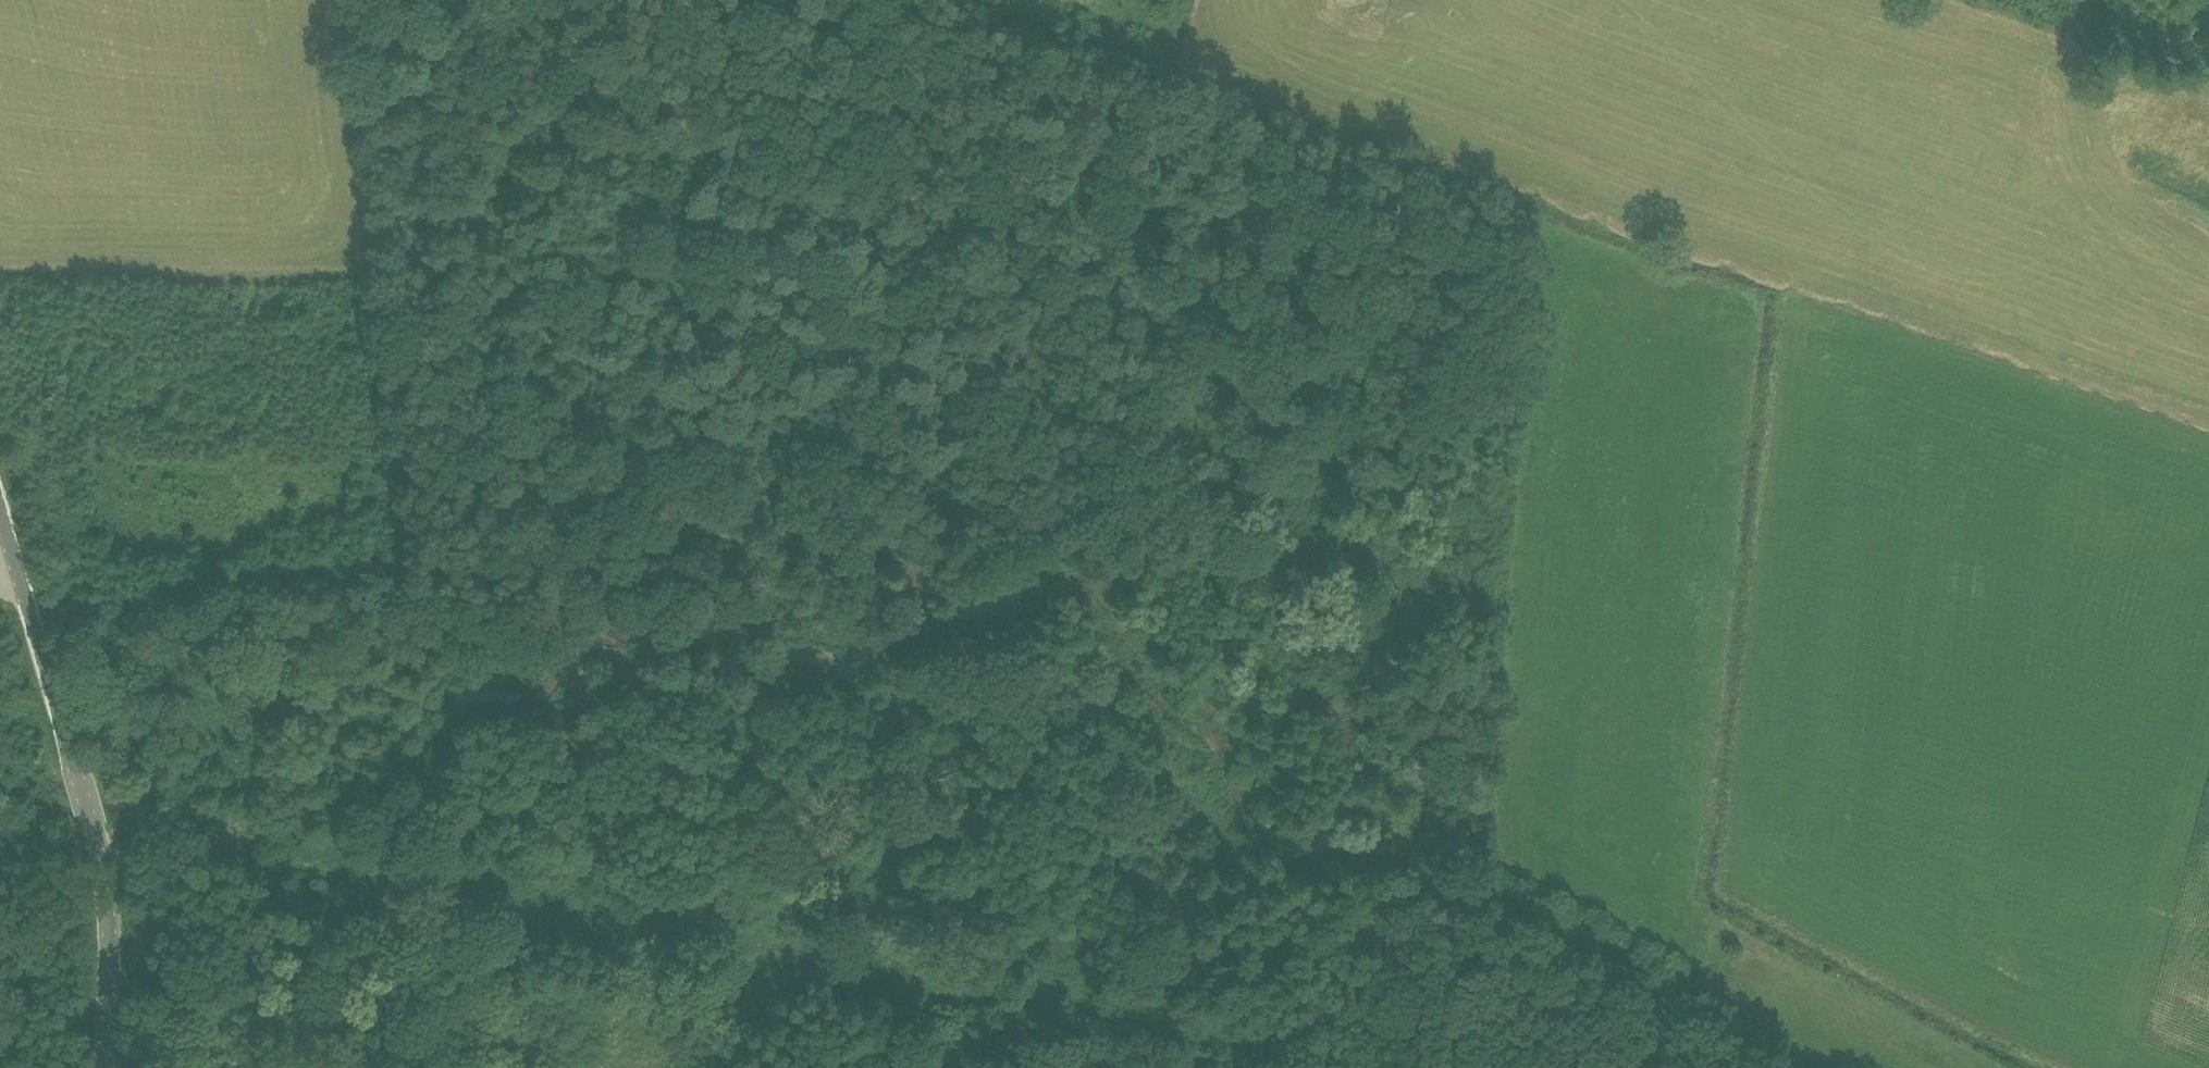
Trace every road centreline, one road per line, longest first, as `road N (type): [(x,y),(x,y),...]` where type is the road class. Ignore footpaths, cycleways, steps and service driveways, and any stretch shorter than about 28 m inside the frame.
road 1 (unclassified): [(100,1067),(107,909),(101,873),(0,503)]
road 2 (track): [(93,838),(619,933)]

